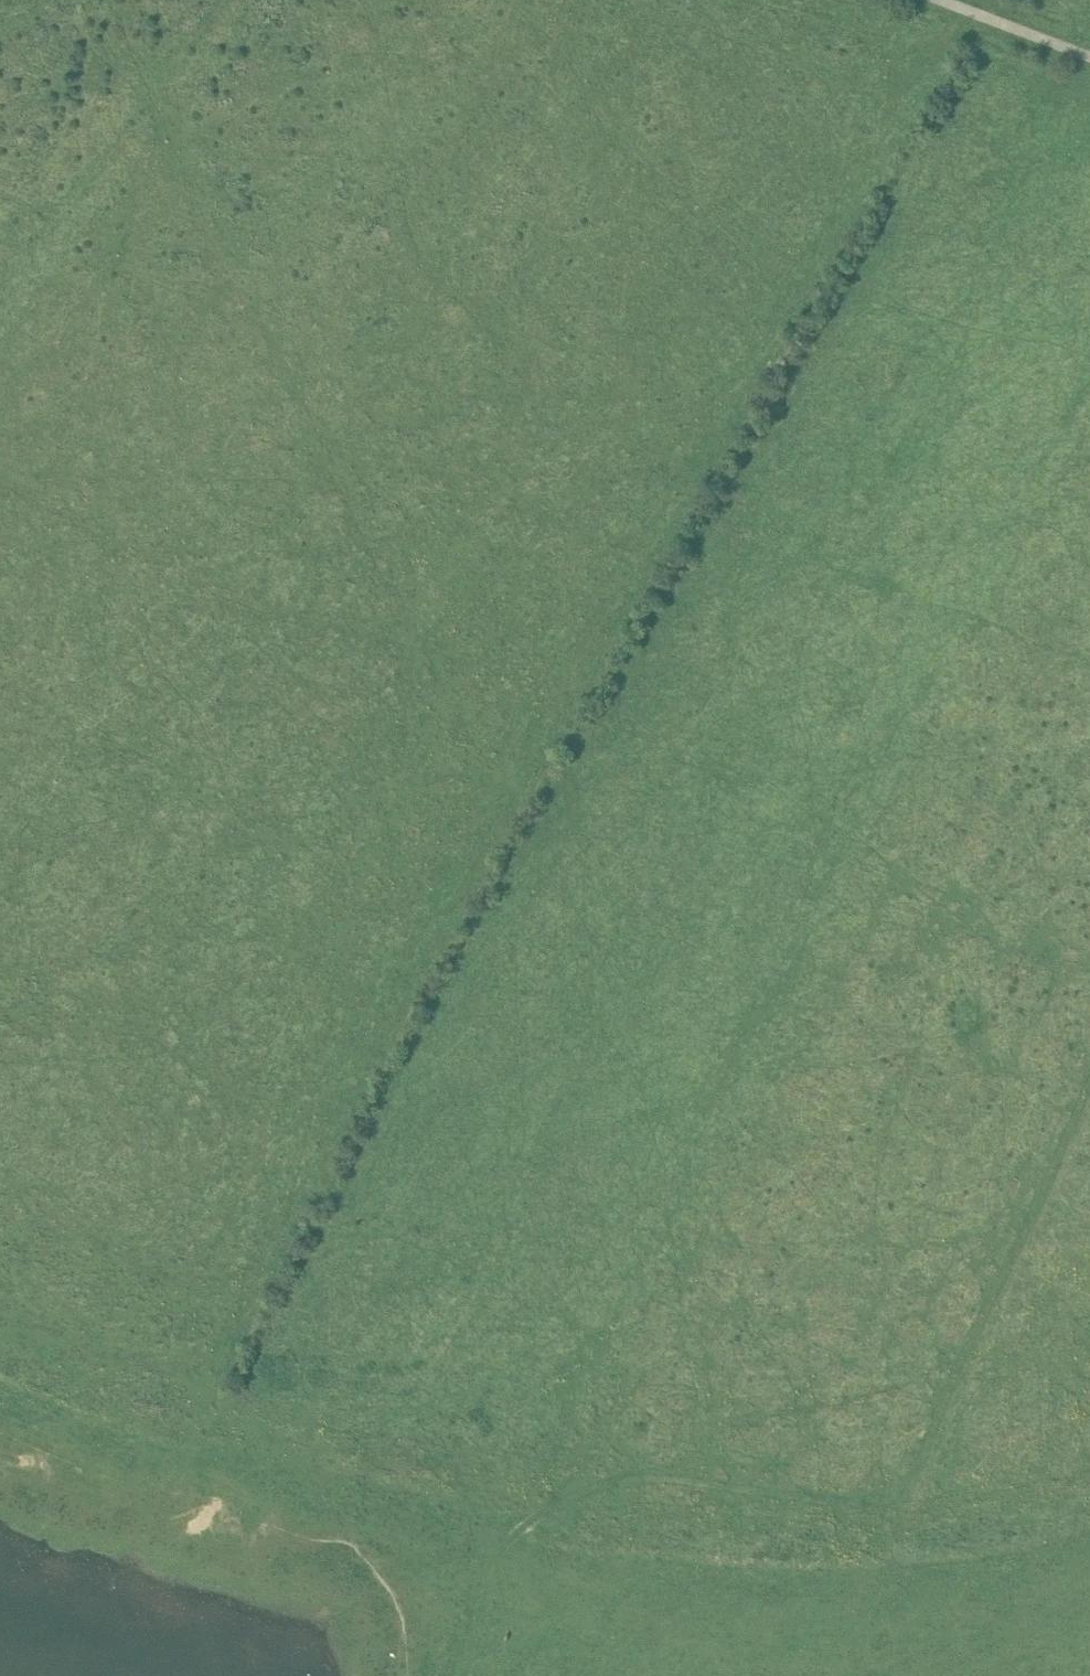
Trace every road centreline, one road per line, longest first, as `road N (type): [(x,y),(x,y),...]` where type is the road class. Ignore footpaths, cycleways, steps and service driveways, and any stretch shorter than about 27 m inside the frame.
road 1 (unclassified): [(1089,56),(942,0)]

